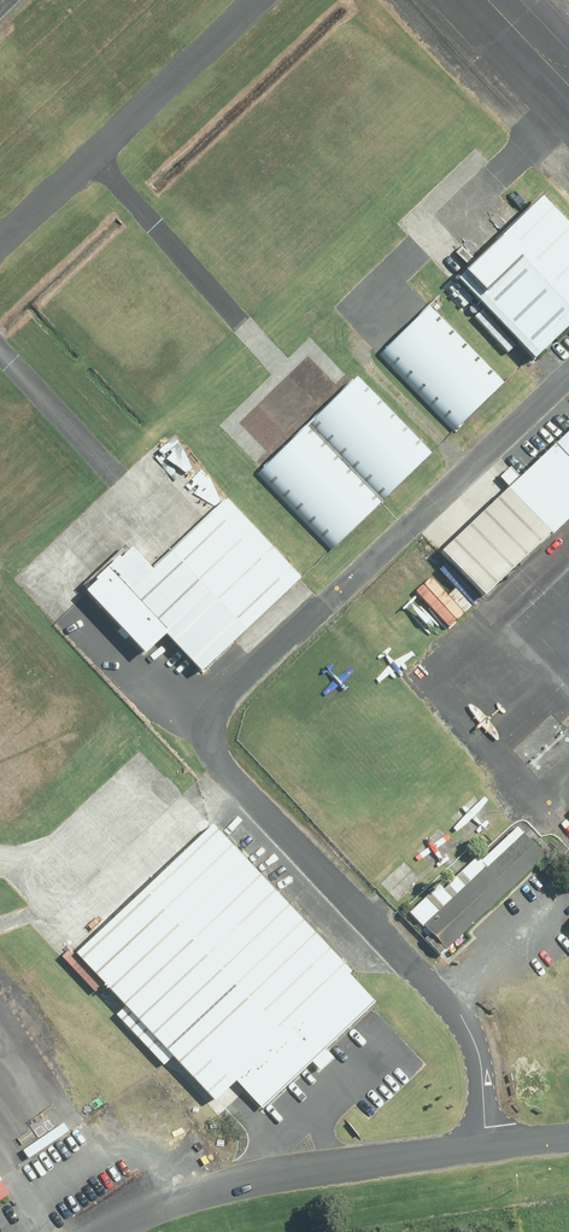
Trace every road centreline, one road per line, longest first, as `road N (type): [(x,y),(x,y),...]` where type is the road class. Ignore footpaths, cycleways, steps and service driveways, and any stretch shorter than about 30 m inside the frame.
road 1 (unclassified): [(110,1231),(255,1184),(568,1133)]

